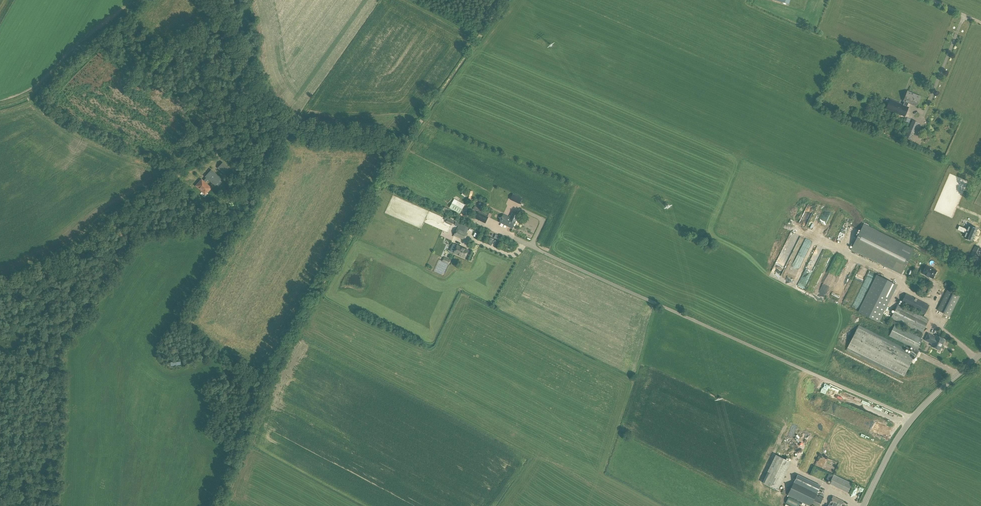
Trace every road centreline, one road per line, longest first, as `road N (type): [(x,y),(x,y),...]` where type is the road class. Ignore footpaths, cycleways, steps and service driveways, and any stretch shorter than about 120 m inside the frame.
road 1 (residential): [(914,418),(488,226)]

